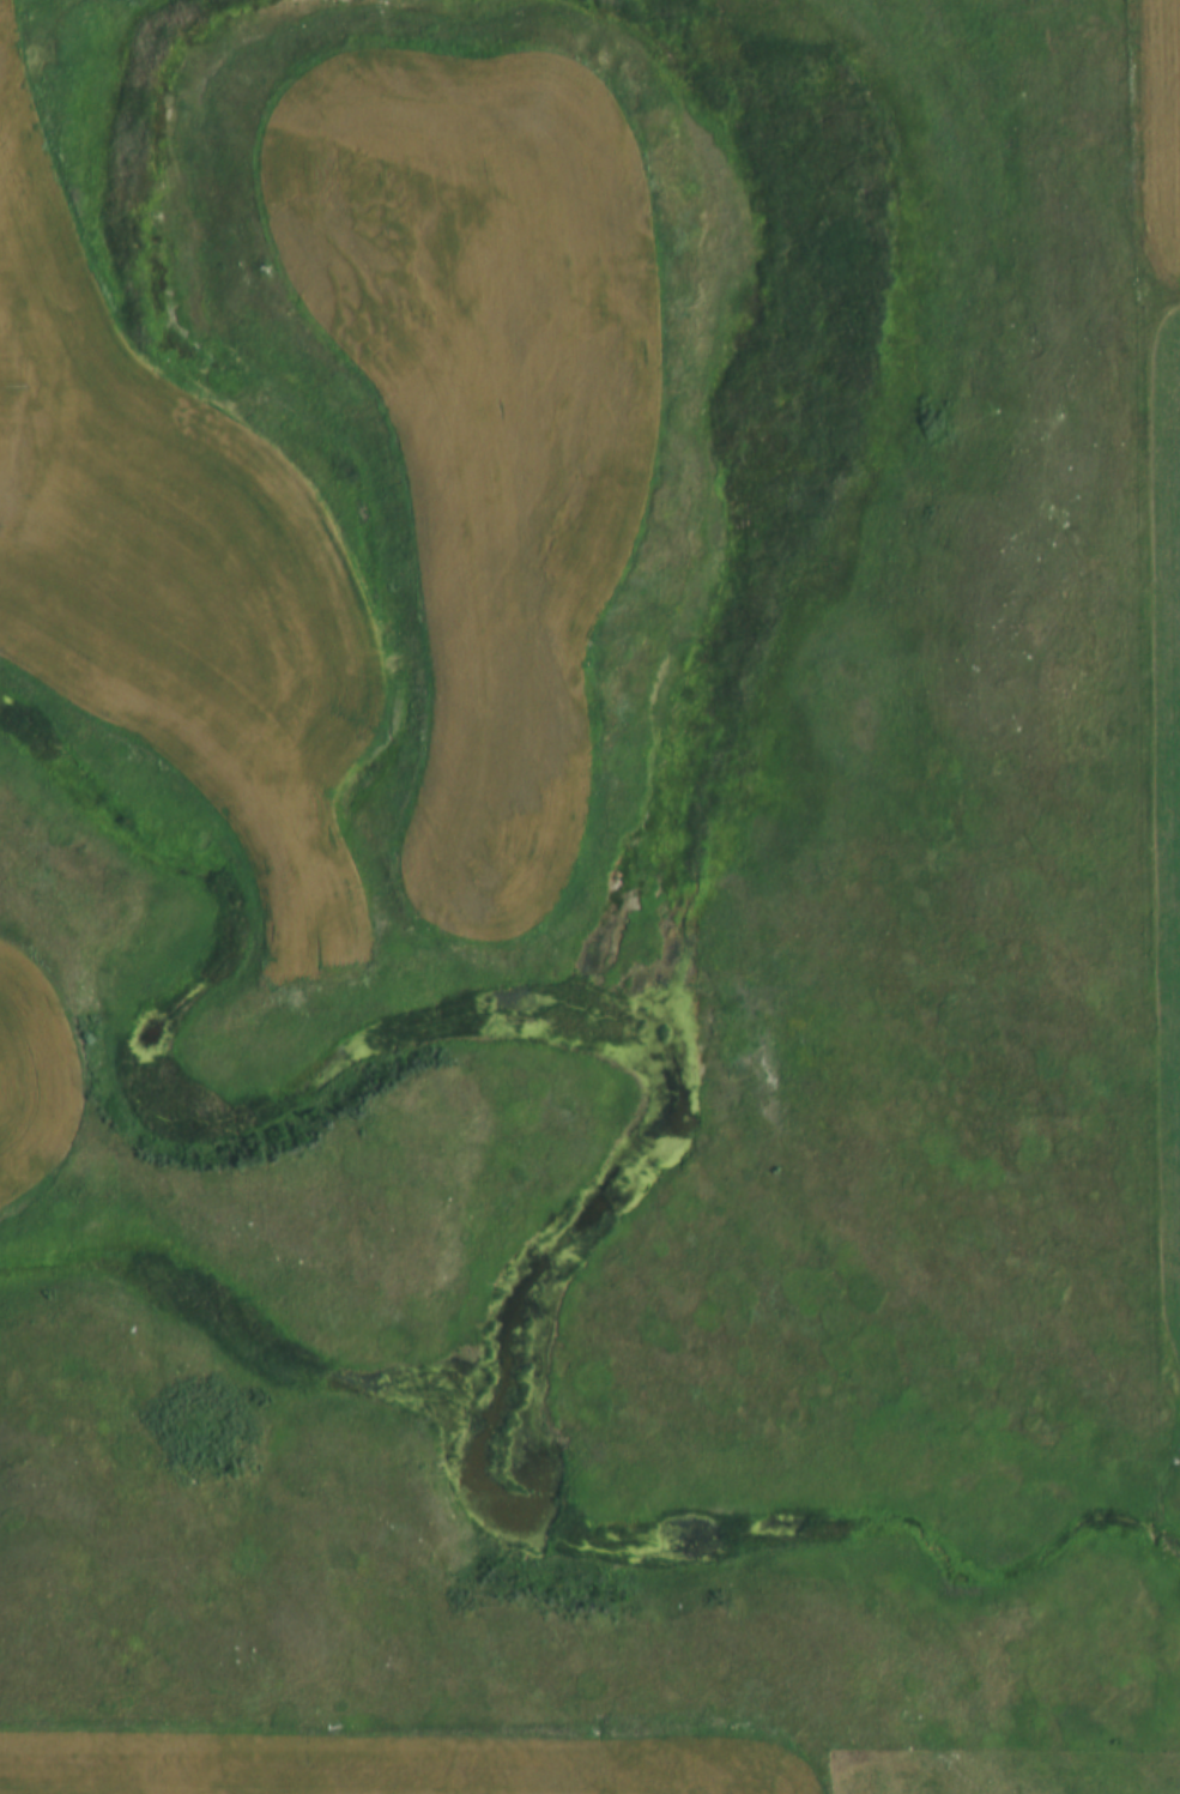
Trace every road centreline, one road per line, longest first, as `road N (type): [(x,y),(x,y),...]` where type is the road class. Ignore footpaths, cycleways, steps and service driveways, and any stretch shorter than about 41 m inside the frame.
road 1 (track): [(0,1728),(420,1738)]

